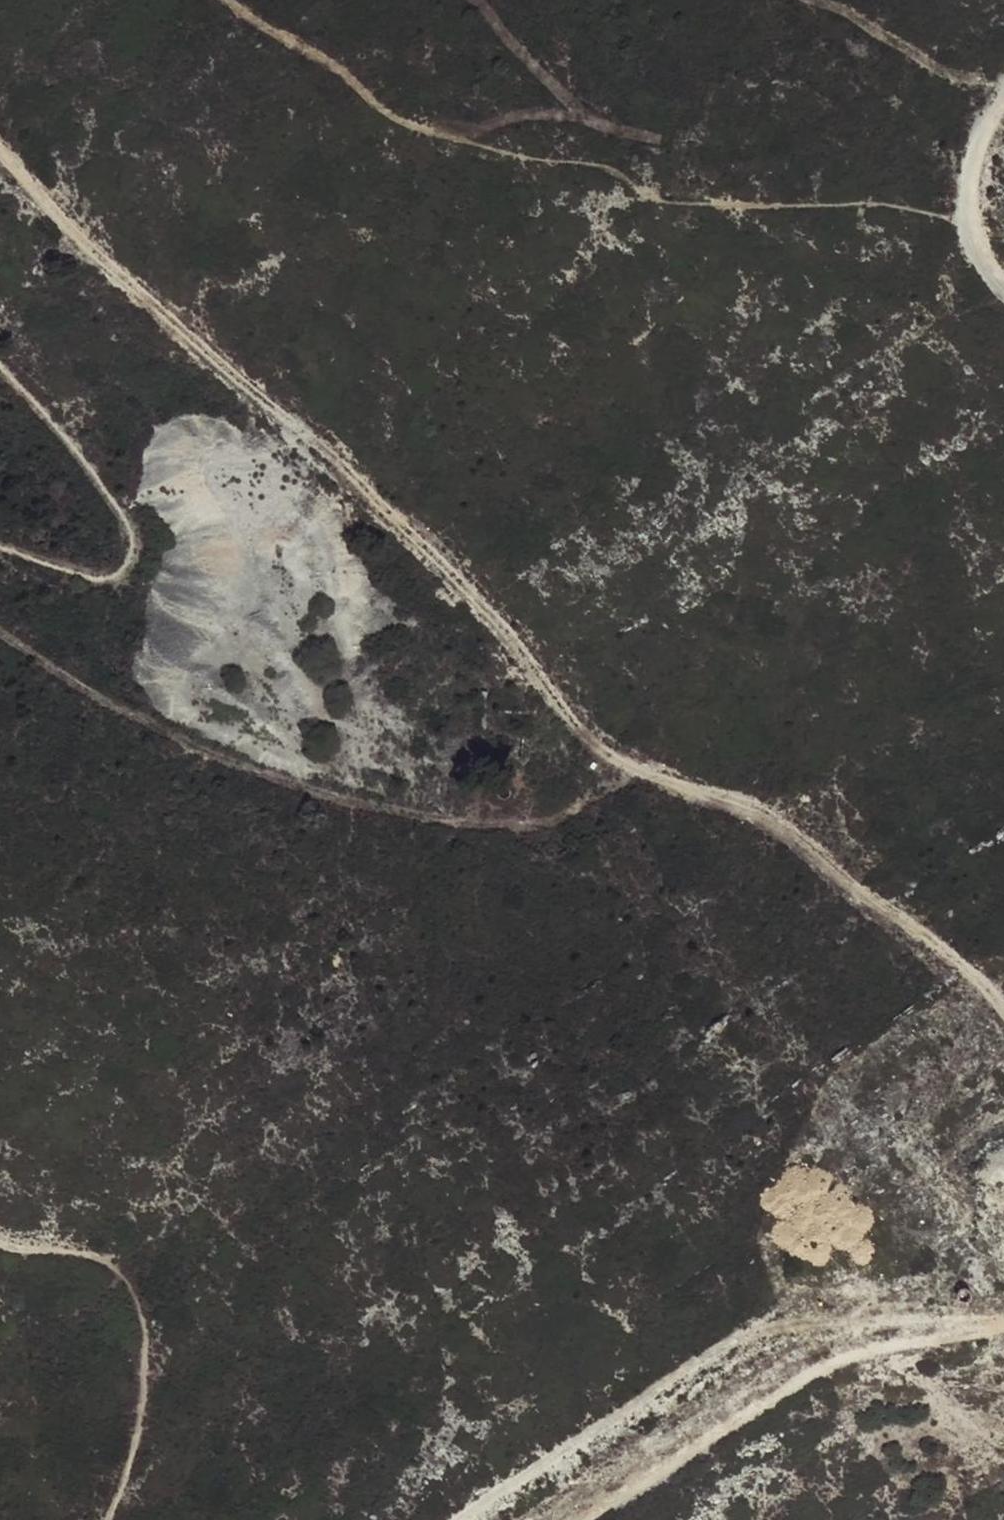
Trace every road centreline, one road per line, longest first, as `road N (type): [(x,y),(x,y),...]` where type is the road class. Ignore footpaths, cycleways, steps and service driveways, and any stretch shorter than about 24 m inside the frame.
road 1 (track): [(605,1519),(804,1384),(1003,1332)]
road 2 (track): [(1003,253),(972,175),(1003,111)]

